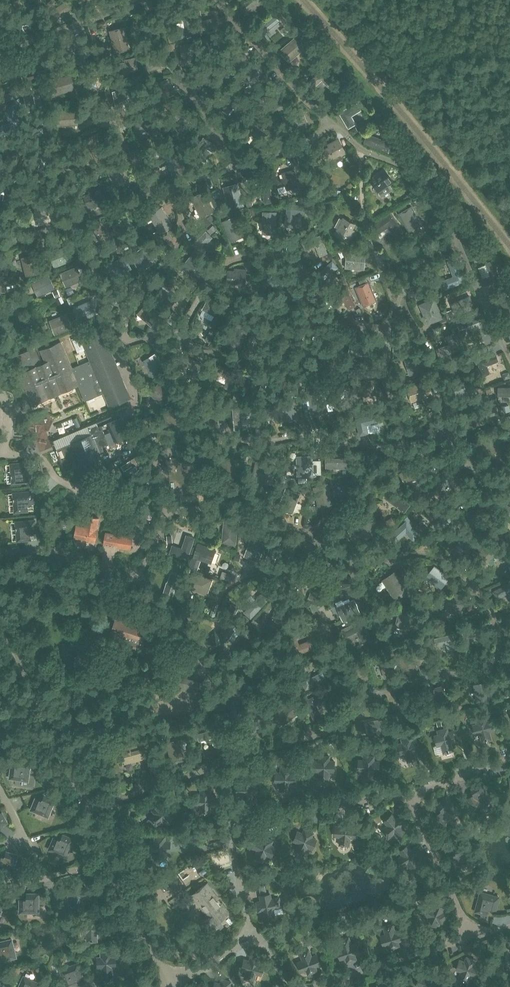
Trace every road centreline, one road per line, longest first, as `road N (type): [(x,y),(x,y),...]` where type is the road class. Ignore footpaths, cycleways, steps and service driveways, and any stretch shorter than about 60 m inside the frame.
road 1 (unclassified): [(168,986),(0,608)]

